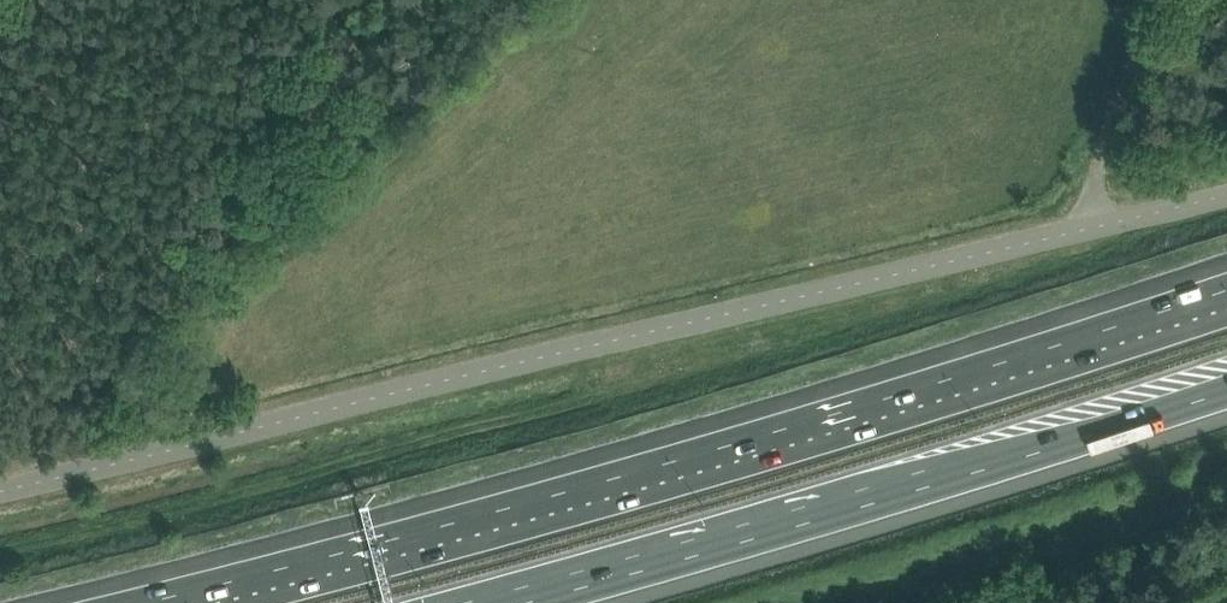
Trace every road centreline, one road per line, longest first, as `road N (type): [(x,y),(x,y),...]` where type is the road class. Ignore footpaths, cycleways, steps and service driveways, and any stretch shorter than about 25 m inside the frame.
road 1 (unclassified): [(1096,223),(0,491)]
road 2 (motorway): [(1226,310),(609,496),(213,602)]
road 3 (motorway): [(520,602),(877,502),(1226,391)]
road 4 (unclassified): [(1096,223),(1226,194)]

